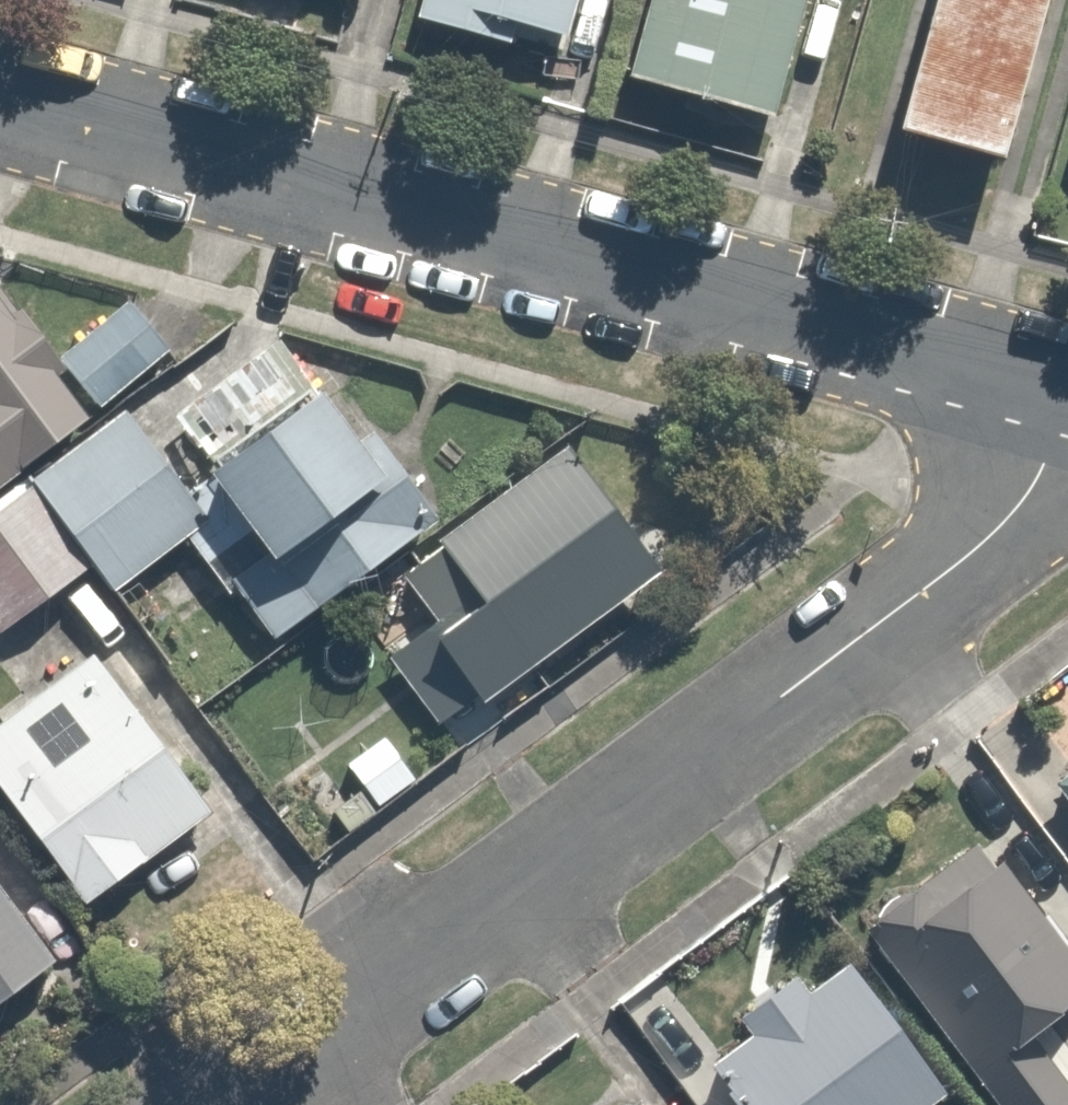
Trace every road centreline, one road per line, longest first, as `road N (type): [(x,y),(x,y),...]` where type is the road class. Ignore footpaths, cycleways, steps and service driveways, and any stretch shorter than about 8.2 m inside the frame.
road 1 (residential): [(1067,397),(0,101)]
road 2 (residential): [(243,1104),(747,730),(968,552),(1032,488),(1067,399)]

